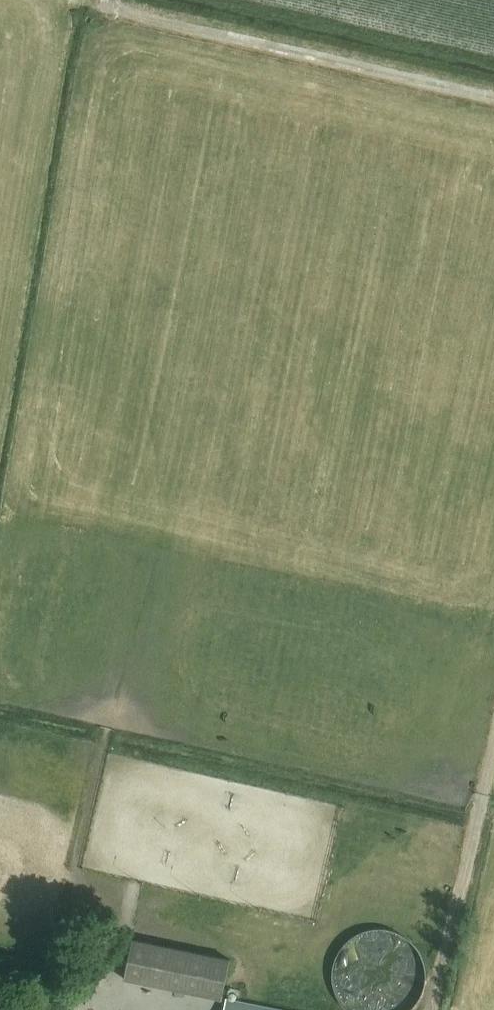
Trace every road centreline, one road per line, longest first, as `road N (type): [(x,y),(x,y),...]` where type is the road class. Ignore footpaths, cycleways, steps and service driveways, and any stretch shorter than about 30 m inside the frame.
road 1 (track): [(493,102),(115,11),(112,0)]
road 2 (track): [(439,1009),(493,761)]

